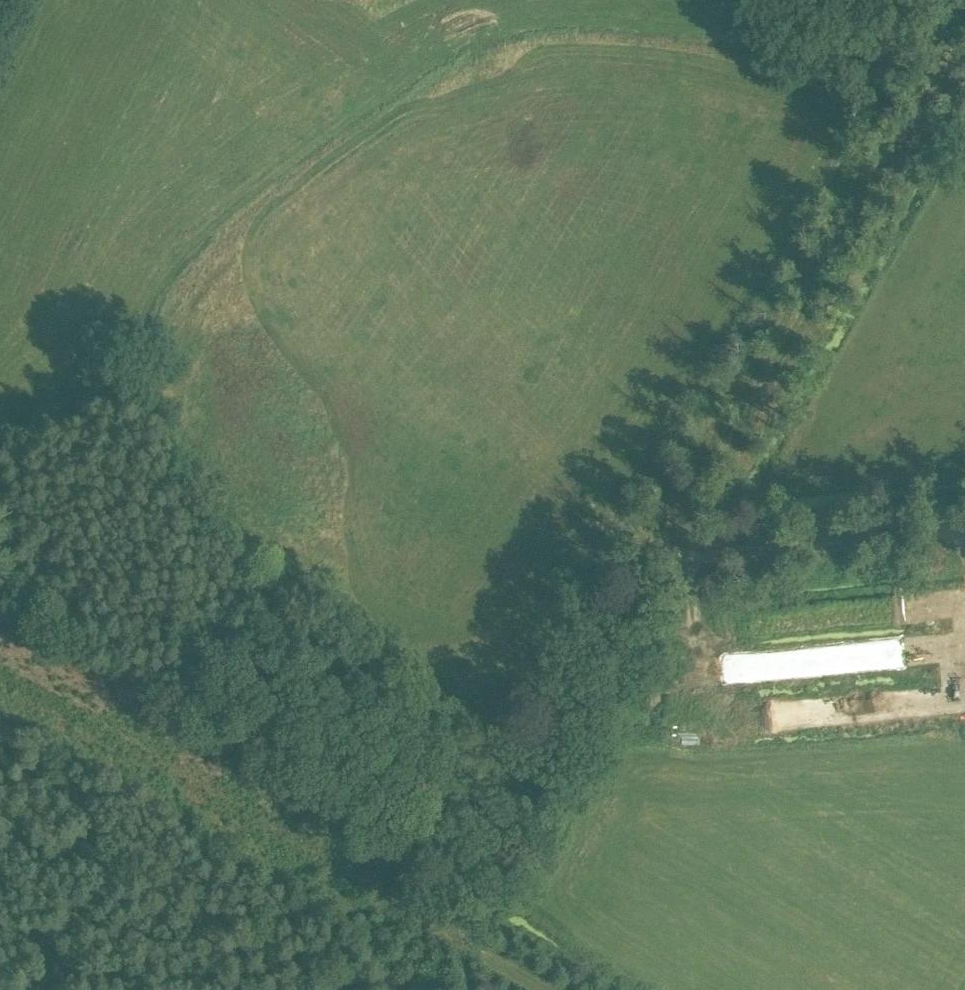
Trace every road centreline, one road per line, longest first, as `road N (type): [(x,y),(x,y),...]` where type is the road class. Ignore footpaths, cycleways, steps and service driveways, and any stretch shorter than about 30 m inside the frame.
road 1 (track): [(964,30),(421,955)]
road 2 (track): [(964,528),(609,563)]

